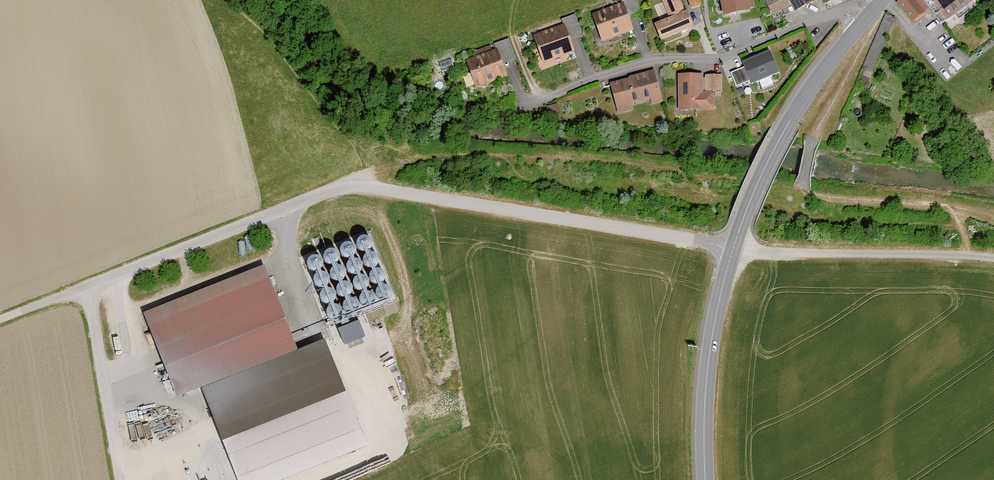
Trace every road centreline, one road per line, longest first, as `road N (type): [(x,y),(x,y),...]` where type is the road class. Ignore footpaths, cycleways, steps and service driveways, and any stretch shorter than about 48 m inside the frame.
road 1 (track): [(0,321),(332,189),(376,189),(733,248),(993,259)]
road 2 (tertiary): [(883,0),(786,127),(744,215),(708,361),(705,479)]
road 3 (track): [(89,287),(121,479)]

